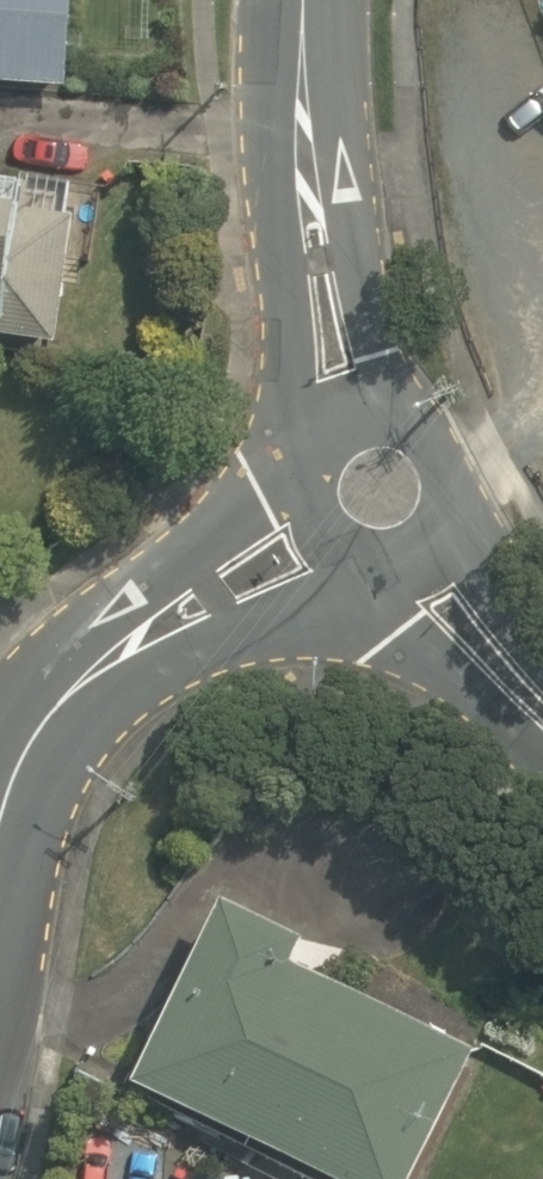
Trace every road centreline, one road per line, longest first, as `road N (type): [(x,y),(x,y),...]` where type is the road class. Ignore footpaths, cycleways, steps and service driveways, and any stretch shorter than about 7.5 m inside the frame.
road 1 (tertiary): [(370,480),(103,656),(20,779),(0,857)]
road 2 (unclassified): [(370,480),(323,237),(320,0)]
road 3 (tertiary): [(542,695),(370,480)]

